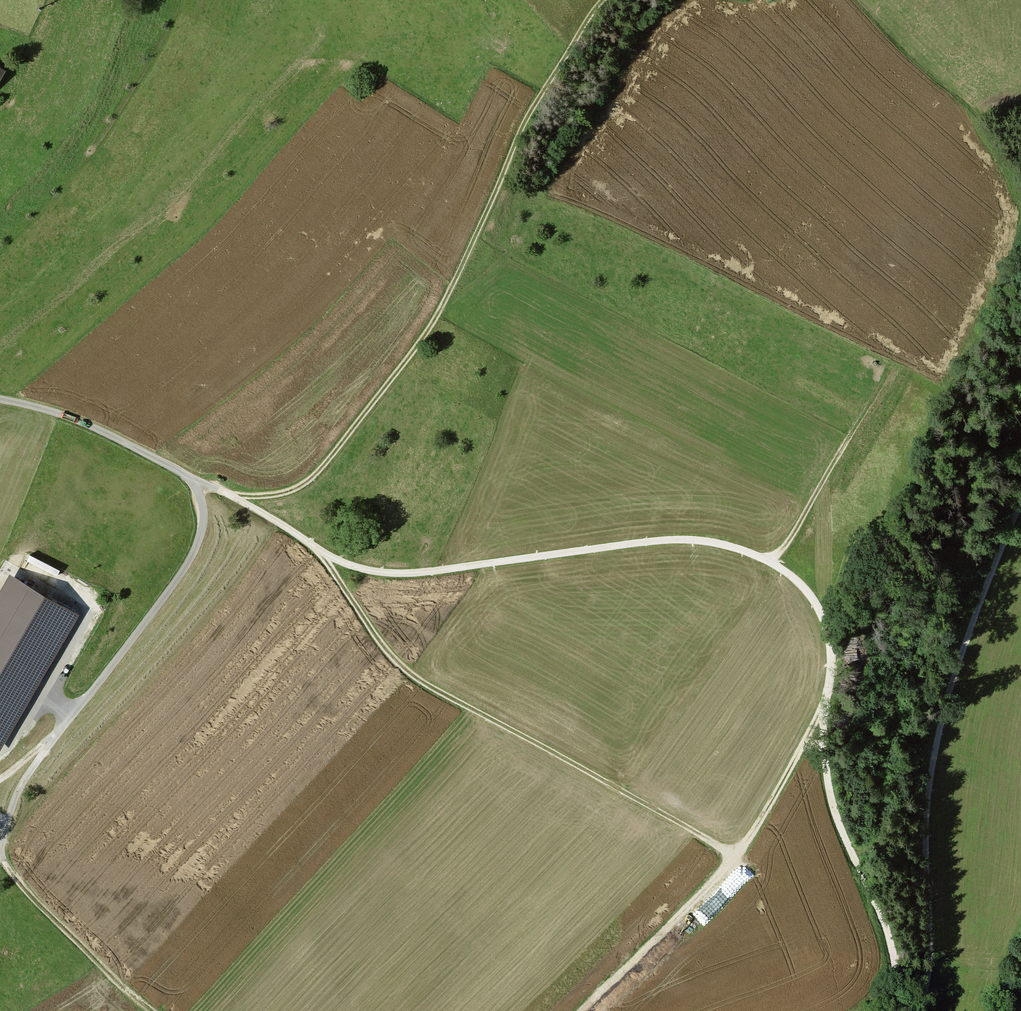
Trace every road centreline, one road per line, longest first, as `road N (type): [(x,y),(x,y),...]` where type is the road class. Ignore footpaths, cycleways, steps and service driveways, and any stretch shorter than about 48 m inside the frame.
road 1 (track): [(897,1010),(886,927),(832,798),(823,748),(831,628),(807,588),(773,562),(727,545),(681,539),(389,572),(321,552),(237,498),(196,482),(204,517),(197,546),(23,782),(0,850)]
road 2 (track): [(321,552),(373,633),(425,684),(735,855),(828,695)]
road 3 (track): [(609,0),(522,126),(422,339),(309,480),(281,494),(237,498)]
road 4 (track): [(919,1010),(930,969),(923,821),(941,726),(1020,502)]
road 5 (track): [(151,1010),(26,892),(0,854)]
road 6 (track): [(582,1010),(735,855)]
road 7 (track): [(773,562),(884,377)]
road 8 (residential): [(0,398),(77,421),(196,482)]

